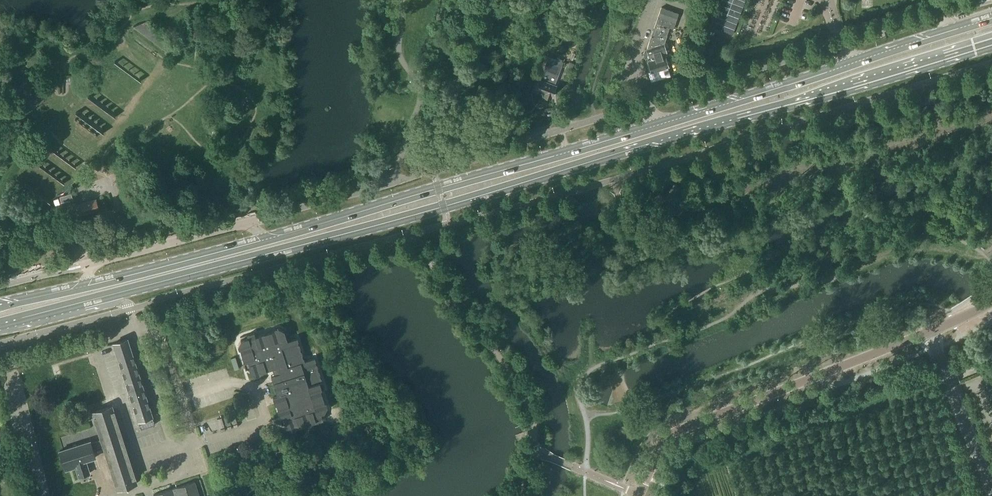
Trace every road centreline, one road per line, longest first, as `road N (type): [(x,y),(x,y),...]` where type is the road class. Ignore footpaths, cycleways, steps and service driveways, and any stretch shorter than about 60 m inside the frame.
road 1 (primary): [(82,302),(444,207),(991,42)]
road 2 (primary): [(850,64),(267,240)]
road 3 (unclassified): [(639,495),(666,437),(679,429),(991,302)]
road 4 (unclassified): [(267,240),(251,223),(89,265),(82,287)]
road 5 (primary): [(267,240),(82,287)]
road 6 (primary): [(991,18),(850,64)]
road 7 (unclassified): [(134,328),(0,367)]

